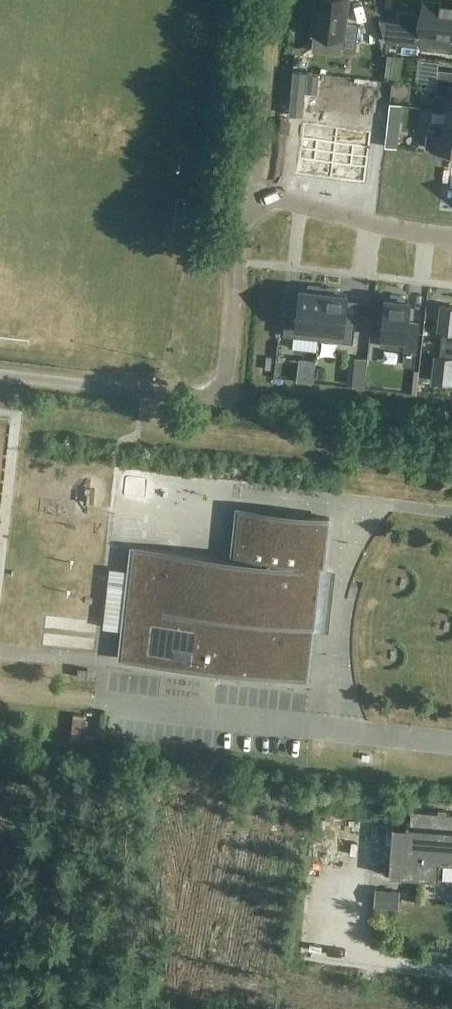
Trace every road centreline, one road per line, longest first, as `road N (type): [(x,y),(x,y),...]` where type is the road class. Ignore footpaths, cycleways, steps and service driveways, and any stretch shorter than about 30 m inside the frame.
road 1 (residential): [(223,397),(245,193),(451,237)]
road 2 (residential): [(100,703),(451,744)]

